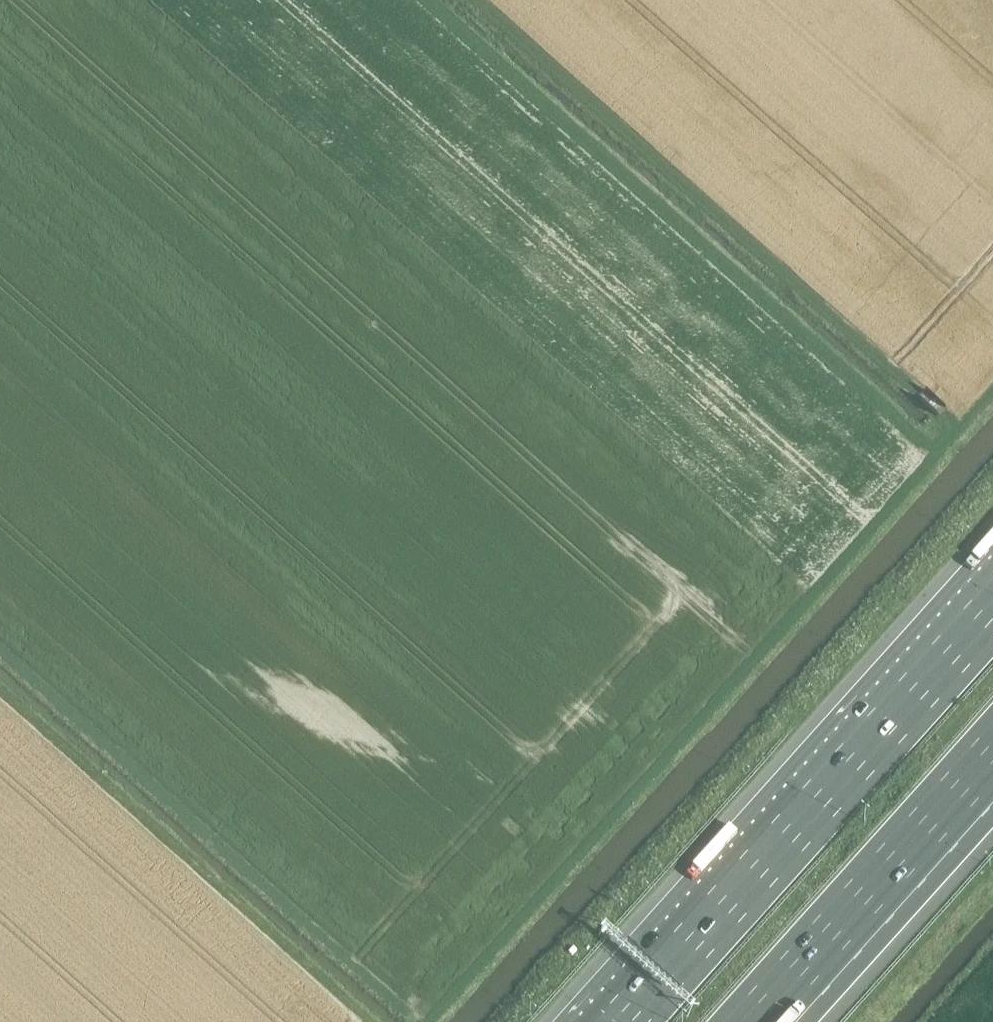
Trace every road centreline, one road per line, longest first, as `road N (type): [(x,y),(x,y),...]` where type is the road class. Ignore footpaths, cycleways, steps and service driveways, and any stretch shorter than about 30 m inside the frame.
road 1 (motorway): [(992,608),(621,1021)]
road 2 (motorway): [(750,1021),(992,751)]

